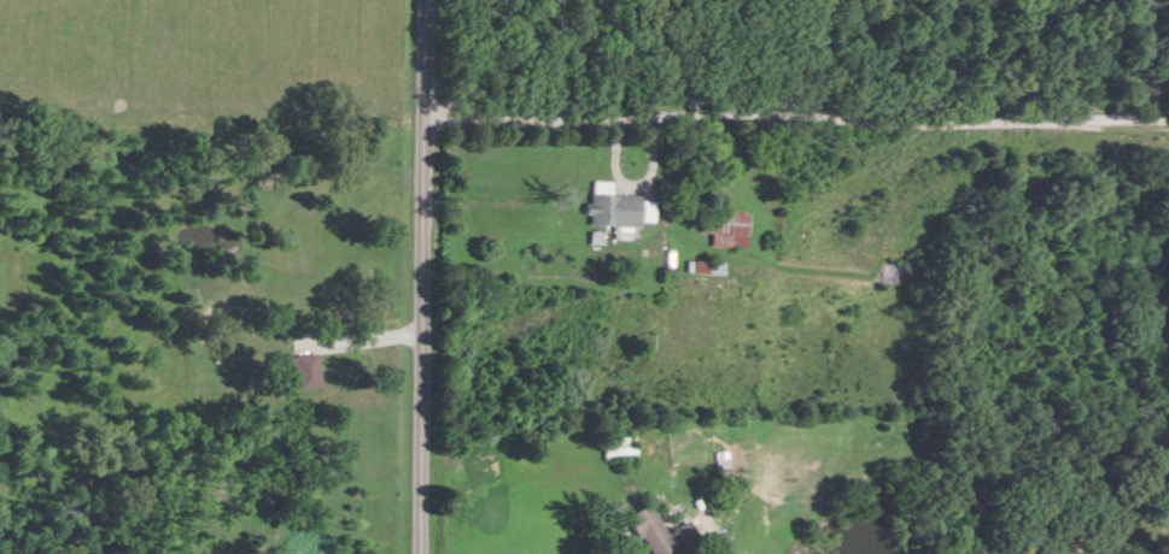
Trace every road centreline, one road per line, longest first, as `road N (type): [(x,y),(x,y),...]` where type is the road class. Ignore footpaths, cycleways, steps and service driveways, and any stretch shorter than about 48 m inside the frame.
road 1 (residential): [(426,122),(723,114),(1168,127)]
road 2 (tertiary): [(421,553),(428,0)]
road 3 (track): [(422,337),(376,341),(351,360),(305,449),(247,514),(225,553)]

